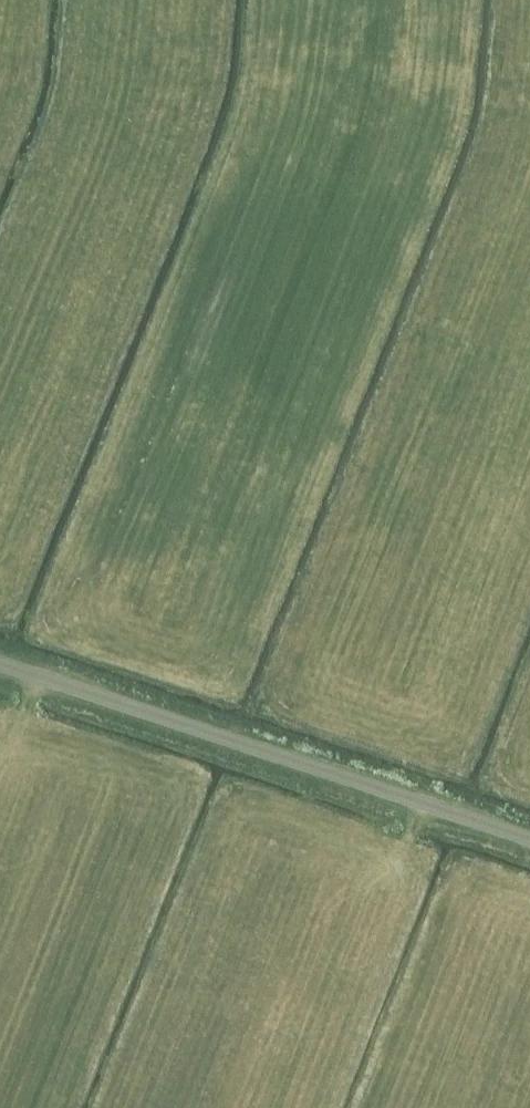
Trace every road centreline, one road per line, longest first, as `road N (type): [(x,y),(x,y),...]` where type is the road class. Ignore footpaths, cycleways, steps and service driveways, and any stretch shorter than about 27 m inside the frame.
road 1 (unclassified): [(529,838),(0,663)]

